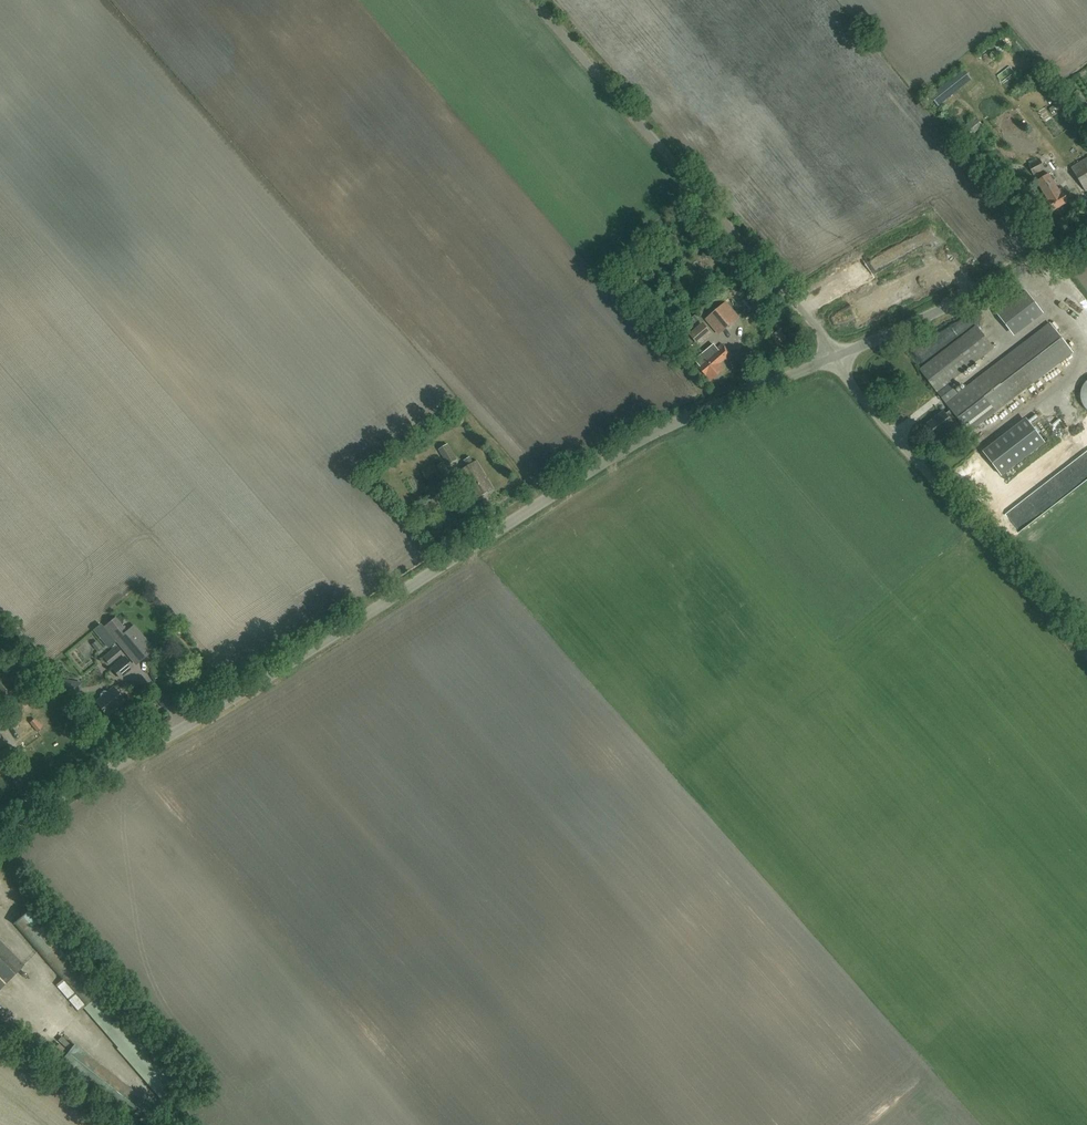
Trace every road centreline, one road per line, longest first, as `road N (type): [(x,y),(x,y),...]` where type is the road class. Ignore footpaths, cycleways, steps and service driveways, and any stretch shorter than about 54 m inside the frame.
road 1 (unclassified): [(0,832),(651,433),(834,356)]
road 2 (unclassified): [(834,356),(530,0)]
road 3 (unclassified): [(1086,655),(834,356)]
road 4 (unclassified): [(834,356),(1086,236)]

